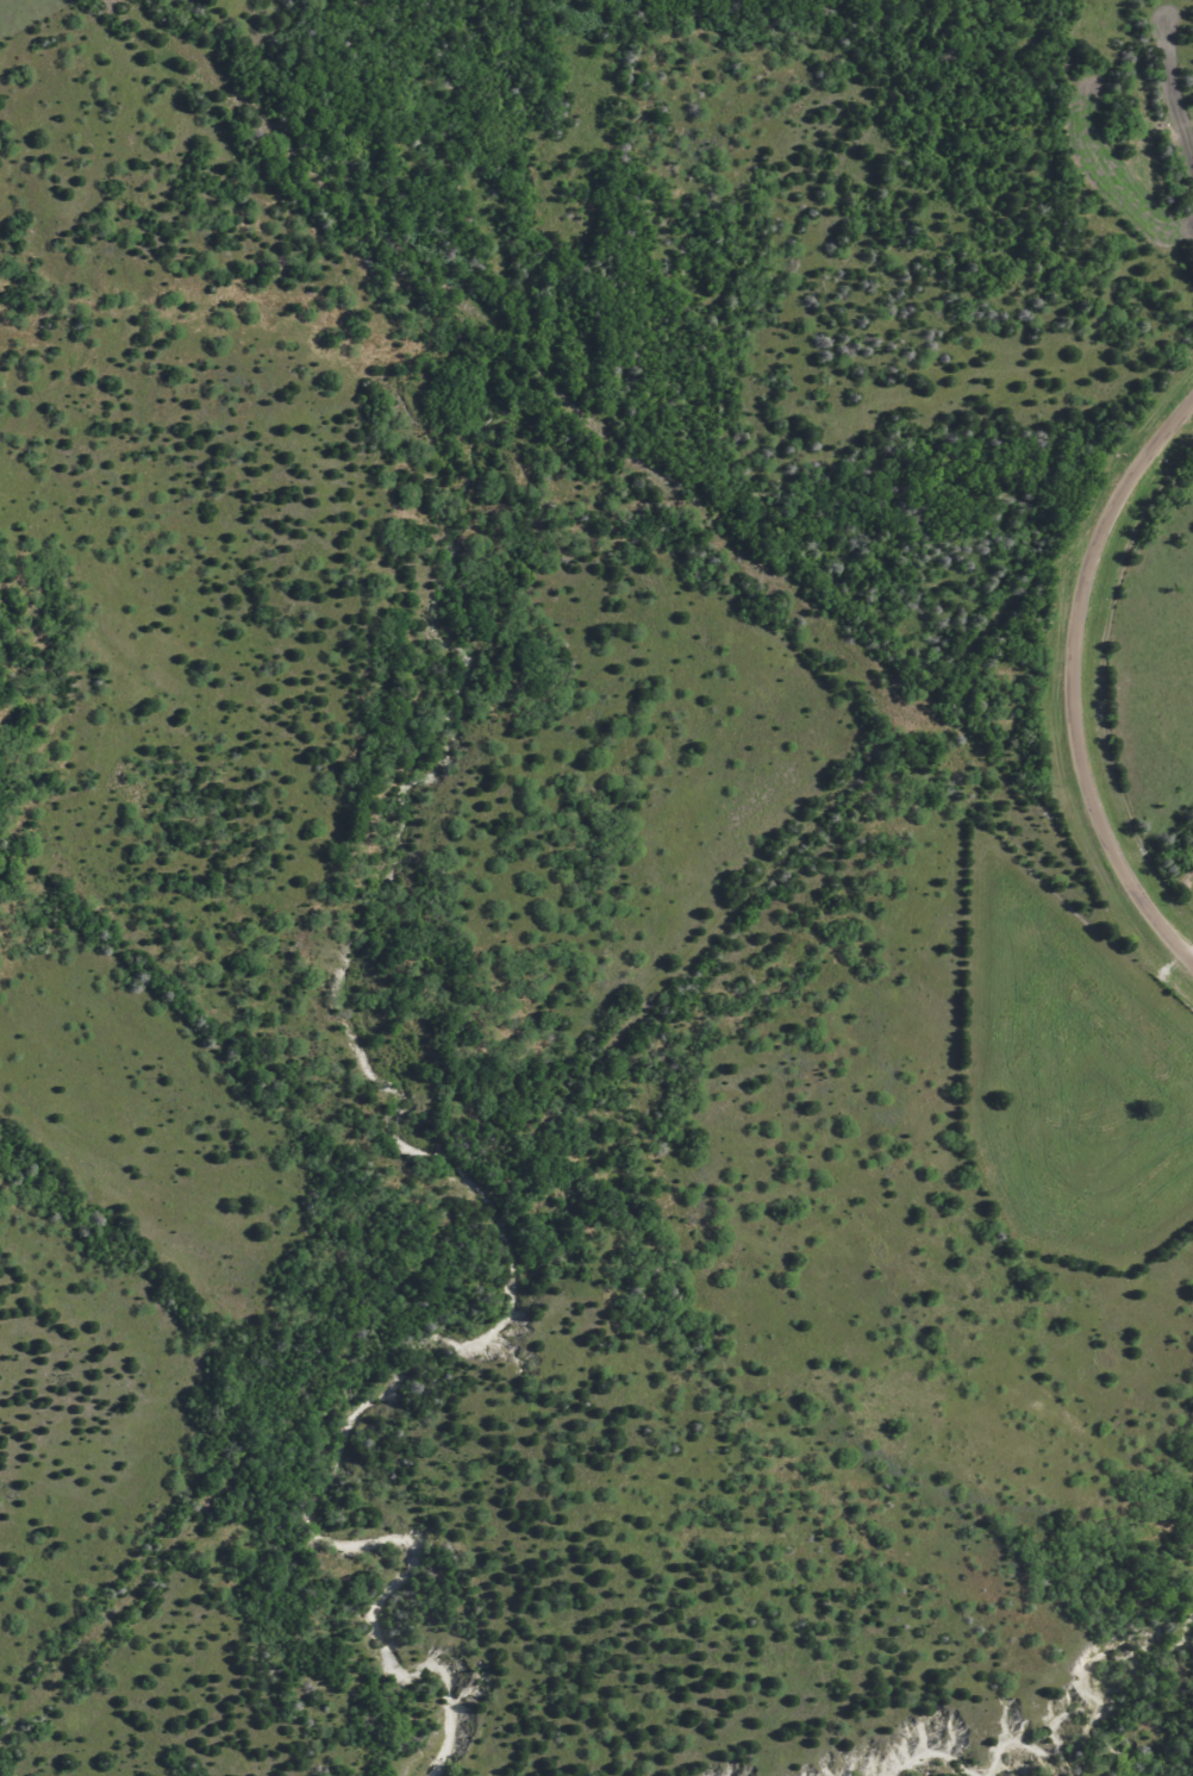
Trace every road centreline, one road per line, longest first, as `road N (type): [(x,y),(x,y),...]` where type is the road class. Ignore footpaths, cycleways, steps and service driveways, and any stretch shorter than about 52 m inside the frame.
road 1 (residential): [(1192,956),(1117,859),(1087,788),(1074,717),(1080,605),(1104,515),(1138,456),(1192,396)]

